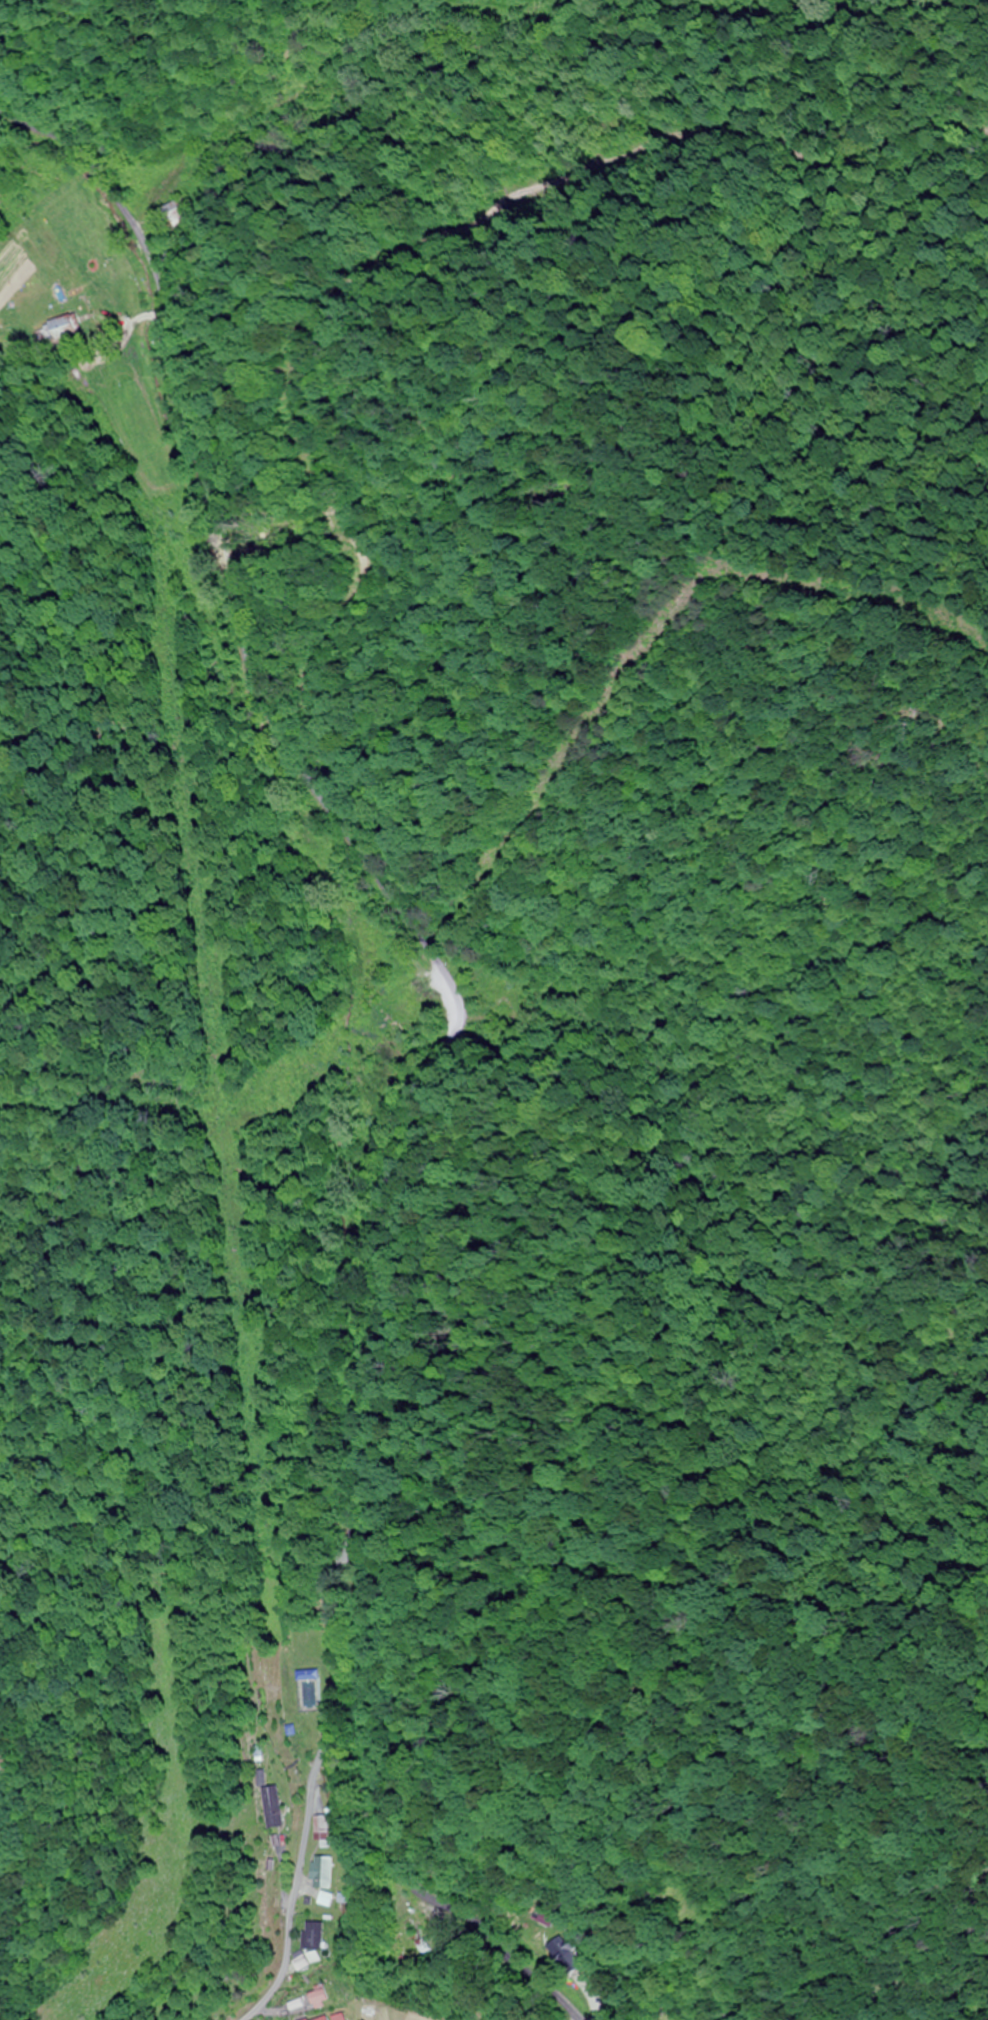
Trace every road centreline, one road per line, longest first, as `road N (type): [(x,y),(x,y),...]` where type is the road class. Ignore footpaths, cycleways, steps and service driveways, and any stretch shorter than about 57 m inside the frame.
road 1 (residential): [(588,2019),(488,1929),(426,1887),(363,1730),(353,1647),(356,1530),(384,1280),(408,1157),(430,1082),(463,1023),(462,1005),(274,701),(214,559),(163,292),(142,238),(85,155),(0,108)]
road 2 (residential): [(353,1632),(296,1882),(287,1965),(250,2019)]

